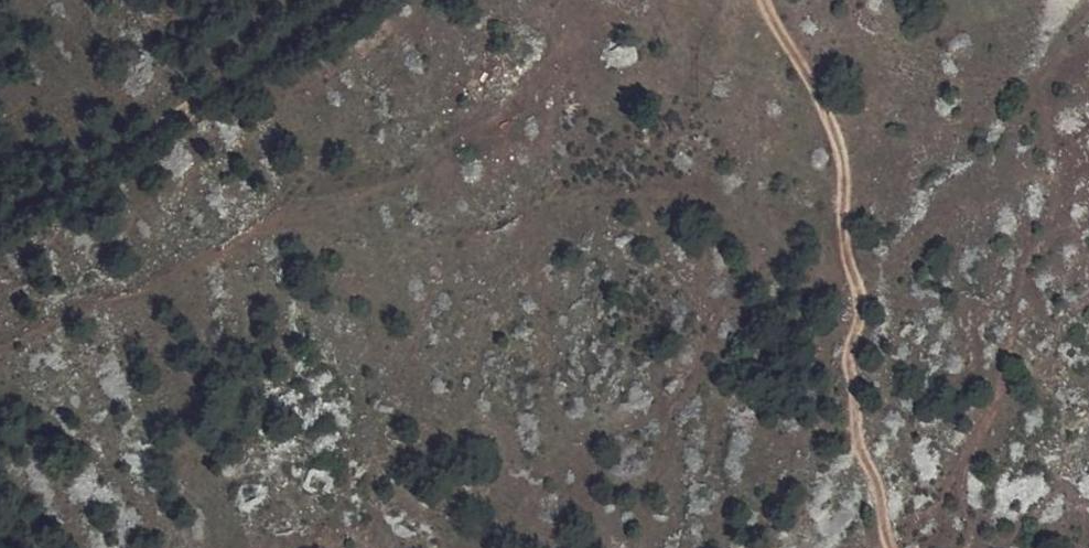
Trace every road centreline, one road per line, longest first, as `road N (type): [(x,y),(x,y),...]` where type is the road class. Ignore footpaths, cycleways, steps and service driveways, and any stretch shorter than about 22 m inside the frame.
road 1 (track): [(775,0),(841,121),(848,218),(868,299),(853,408),(881,484),(885,547)]
road 2 (track): [(0,220),(354,0)]

